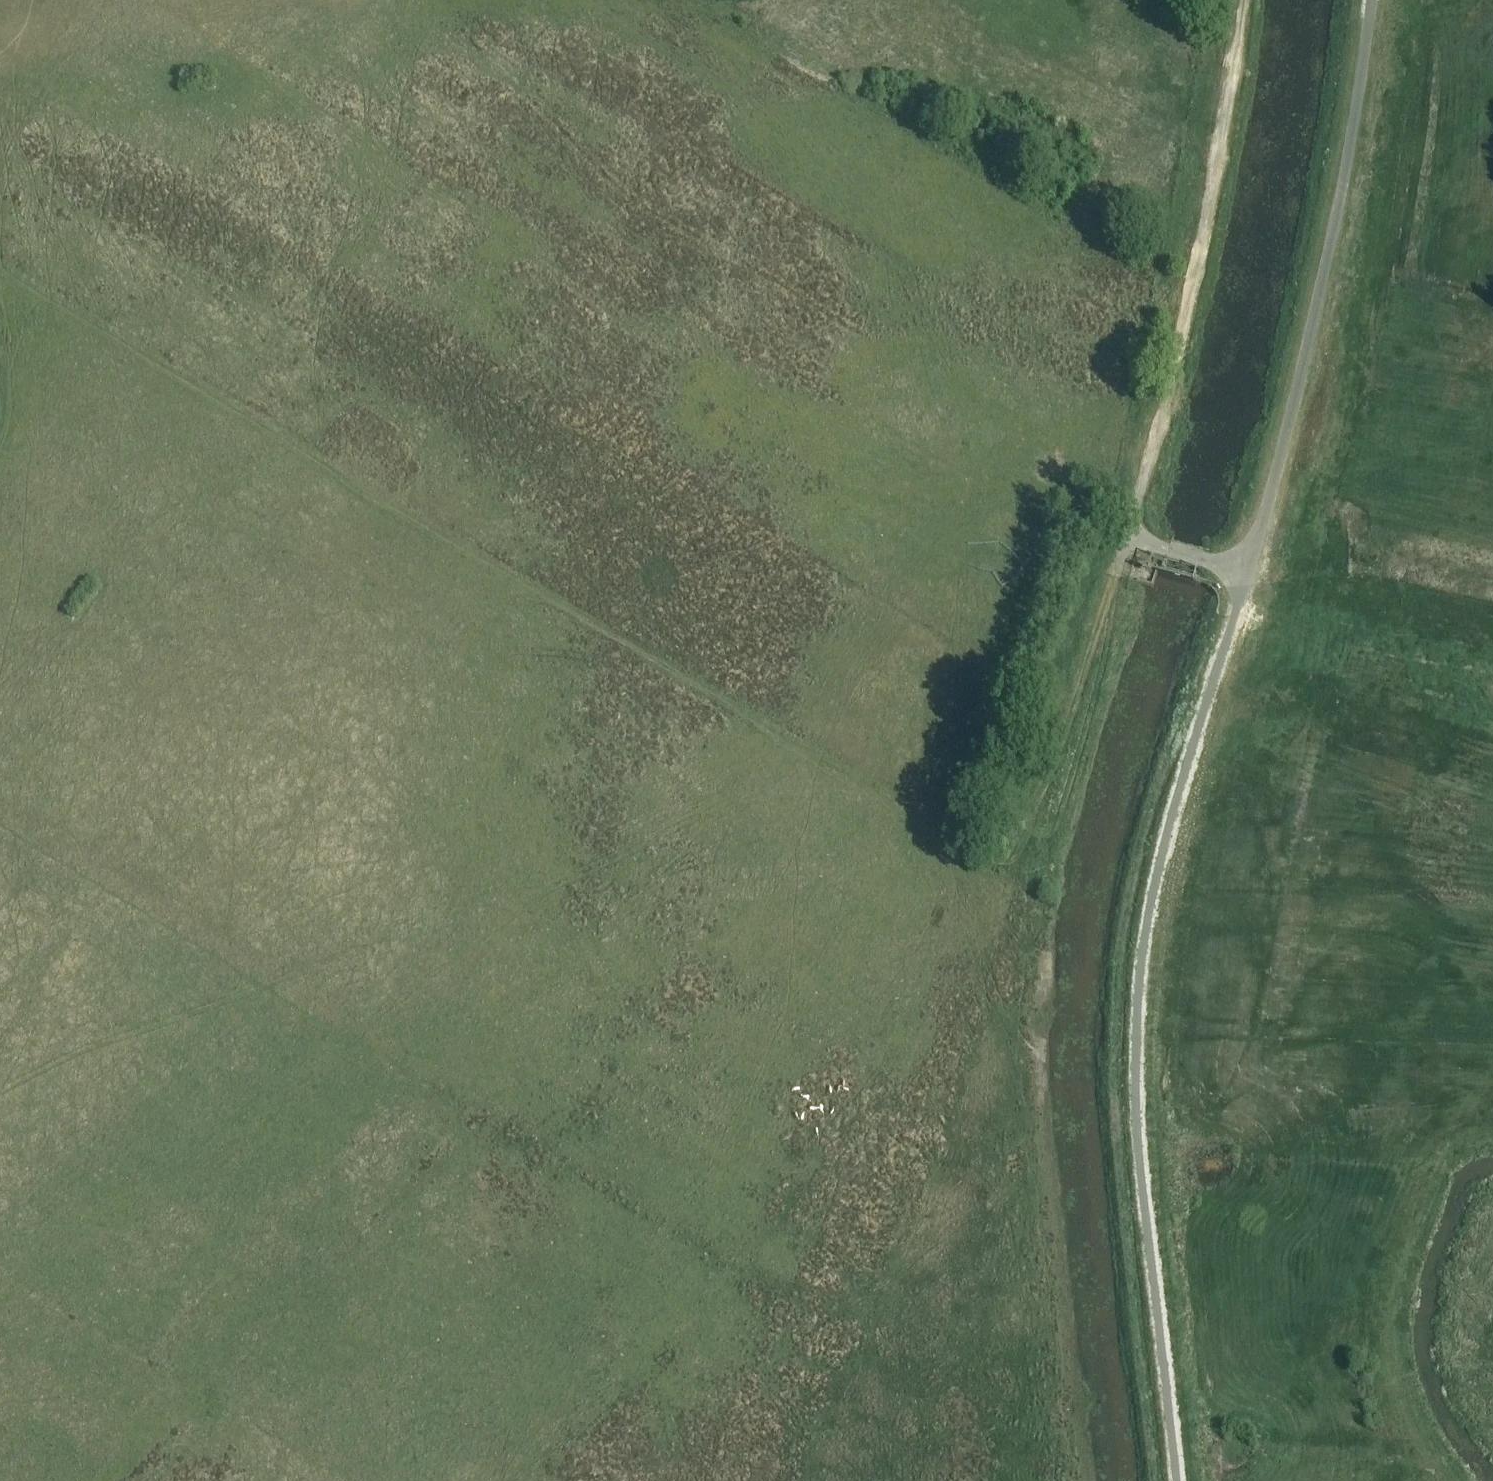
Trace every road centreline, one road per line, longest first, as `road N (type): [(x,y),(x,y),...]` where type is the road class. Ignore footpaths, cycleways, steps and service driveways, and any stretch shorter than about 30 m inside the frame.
road 1 (unclassified): [(1370,0),(1321,276),(1242,592)]
road 2 (track): [(1243,11),(1208,225),(1127,539)]
road 3 (track): [(1127,539),(1035,833)]

